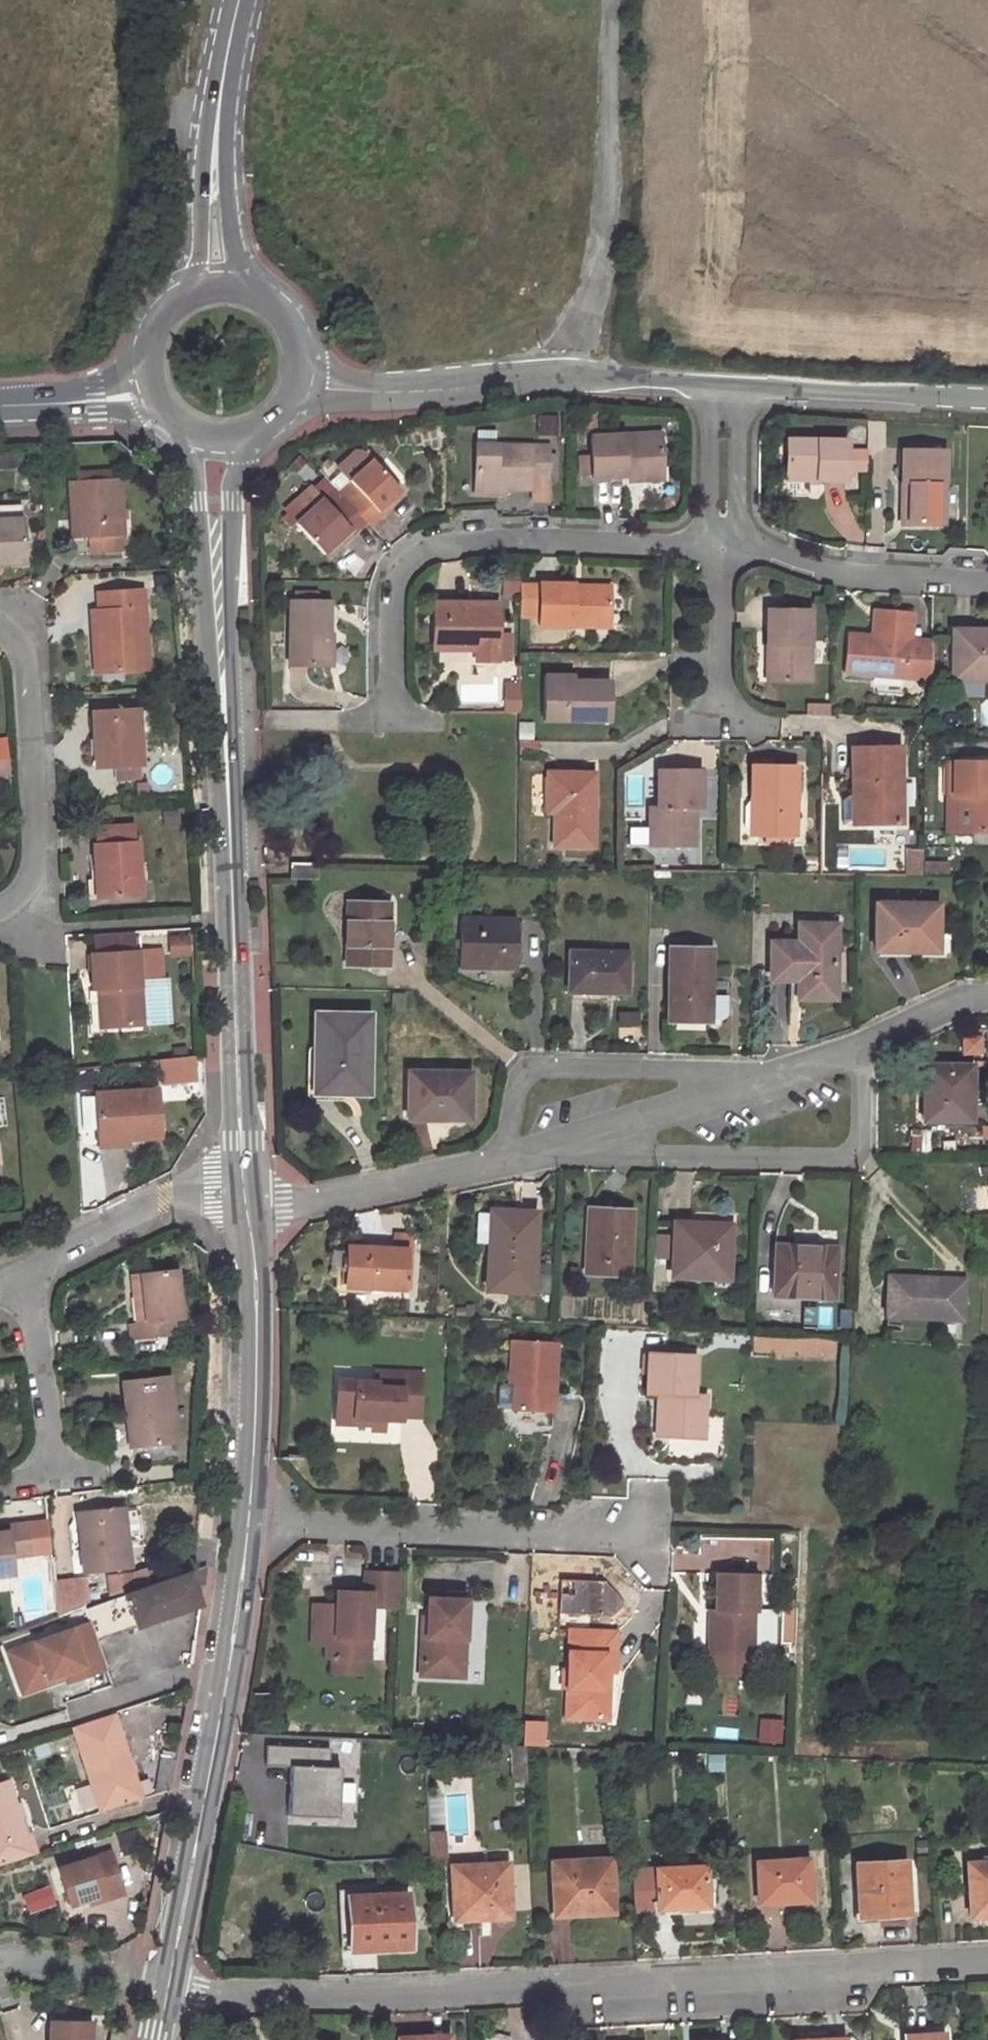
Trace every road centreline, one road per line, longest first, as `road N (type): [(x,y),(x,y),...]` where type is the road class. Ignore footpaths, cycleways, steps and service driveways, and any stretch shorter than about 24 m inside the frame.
road 1 (residential): [(168,1989),(415,1994),(987,1967)]
road 2 (residential): [(392,722),(396,594),(403,571),(425,548),(526,540),(722,547)]
road 3 (secondary): [(168,1989),(231,1662),(249,1518)]
road 4 (secondary): [(191,435),(231,854)]
road 5 (secondary): [(231,854),(234,501),(247,438)]
road 6 (residential): [(648,1534),(249,1518)]
road 7 (unclassified): [(562,375),(606,252),(610,0)]
road 8 (residential): [(611,1127),(650,1155),(835,1157),(860,1141),(859,1047)]
road 9 (residential): [(789,1072),(534,1069),(520,1082),(508,1159)]
road 10 (secondary): [(244,1199),(231,854)]
road 11 (secondary): [(249,1518),(254,1252),(244,1199)]
road 12 (residential): [(0,626),(16,638),(26,669),(40,846),(34,878),(0,909)]
road 13 (residential): [(244,1199),(349,1197),(508,1159)]
road 14 (residential): [(722,547),(842,573),(987,580)]
road 15 (residential): [(0,1282),(172,1194),(244,1199)]
road 16 (unclassified): [(562,375),(418,392),(298,386)]
road 17 (unclassified): [(987,403),(742,387)]
road 18 (secondary): [(215,113),(201,136),(200,230),(185,297)]
road 19 (residential): [(611,1127),(789,1072)]
road 20 (secondary): [(254,293),(228,209),(215,113)]
road 21 (residential): [(718,730),(722,547)]
road 22 (residential): [(0,1960),(168,1989)]
road 23 (residential): [(706,385),(706,518),(722,547)]
road 24 (residential): [(722,547),(739,511),(742,387)]
road 25 (unclassified): [(0,405),(150,393)]
road 26 (track): [(201,136),(178,117),(177,0)]
road 27 (unclassified): [(706,385),(562,375)]
road 28 (residential): [(859,1047),(987,998)]

